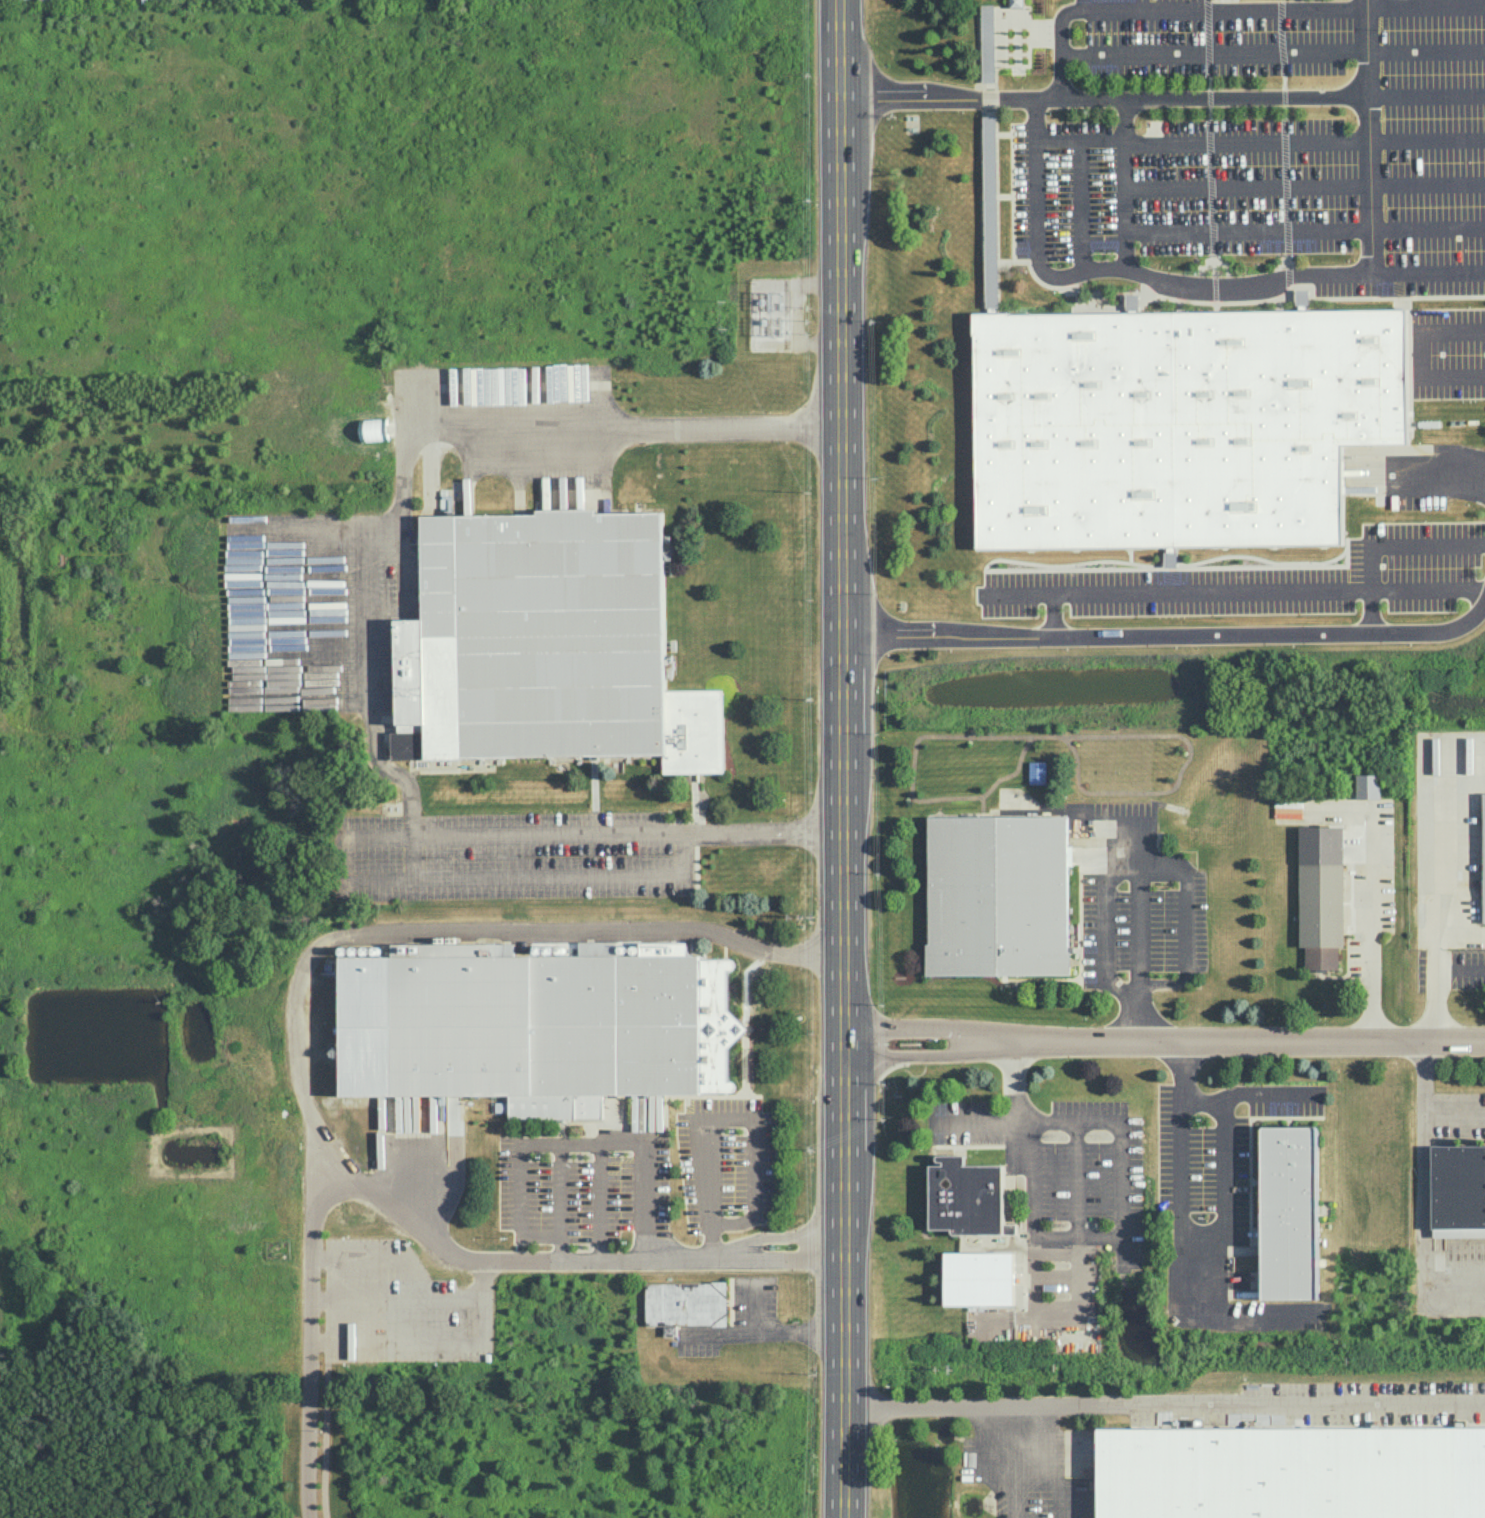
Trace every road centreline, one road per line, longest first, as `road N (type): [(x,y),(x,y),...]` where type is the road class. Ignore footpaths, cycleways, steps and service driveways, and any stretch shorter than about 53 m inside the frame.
road 1 (secondary): [(838,0),(843,1046)]
road 2 (residential): [(843,1046),(1484,1045)]
road 3 (secondary): [(843,1046),(840,1517)]

